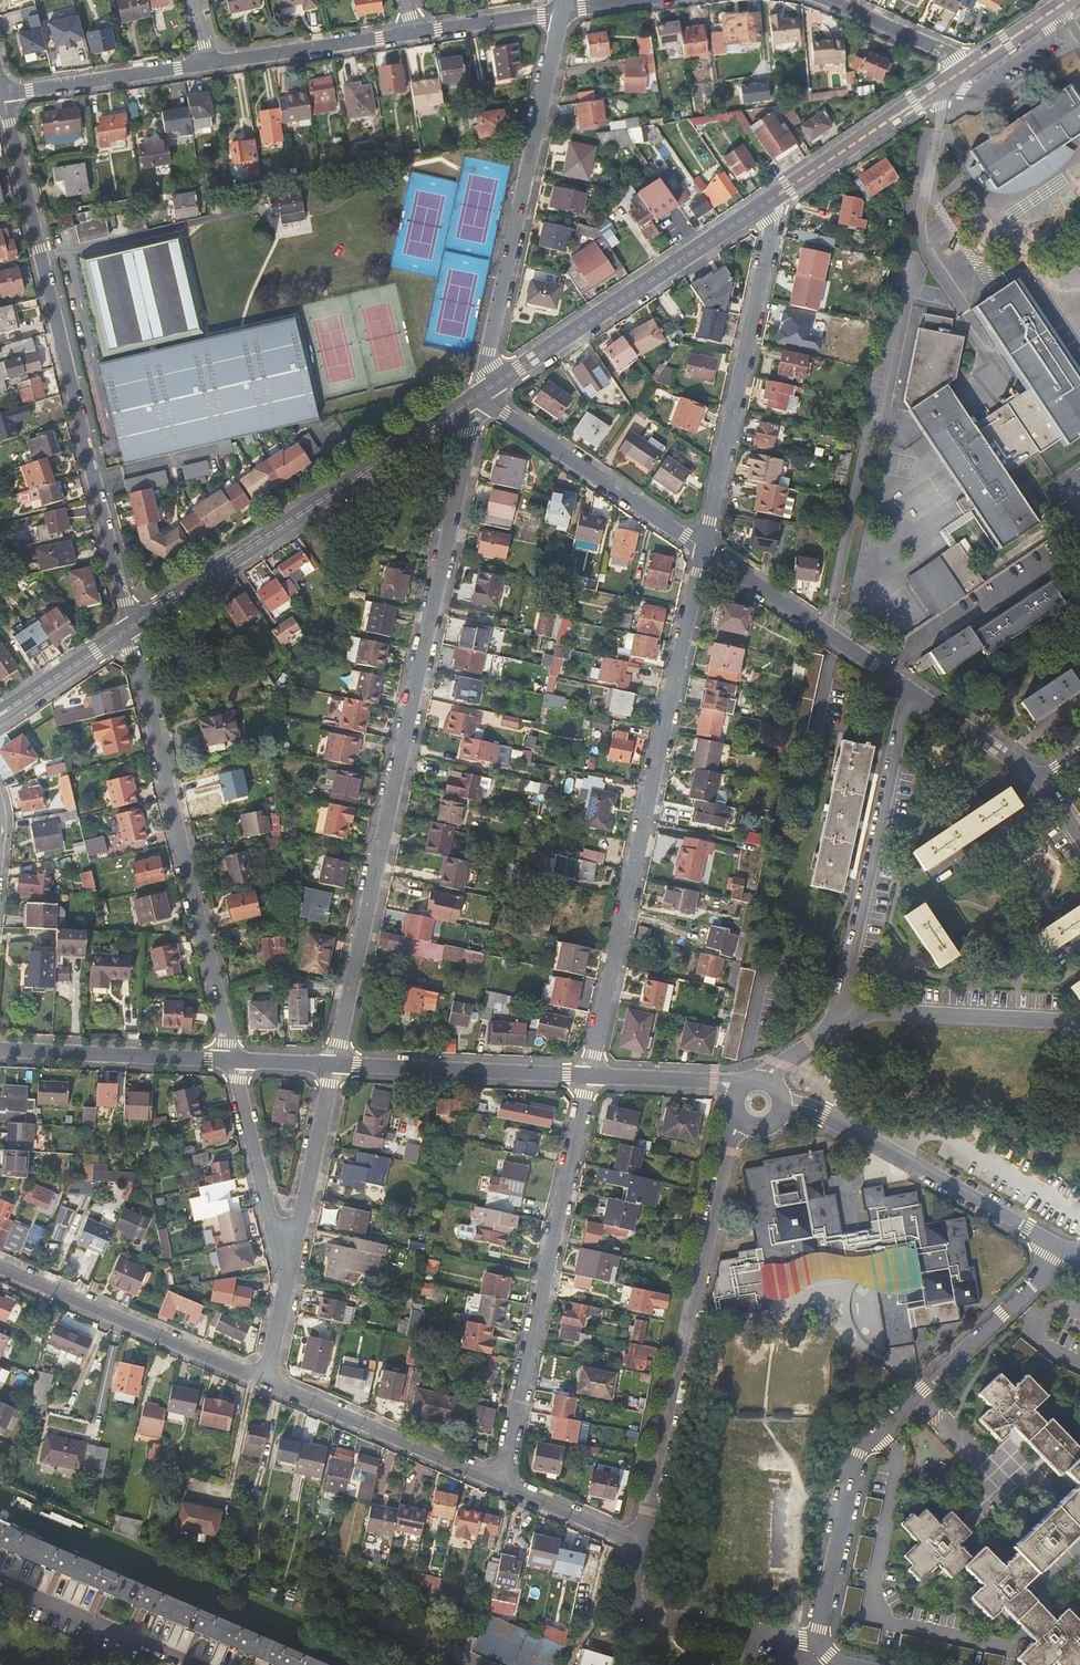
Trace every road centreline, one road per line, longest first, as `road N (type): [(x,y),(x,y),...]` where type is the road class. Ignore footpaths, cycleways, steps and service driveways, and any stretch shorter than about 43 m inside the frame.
road 1 (residential): [(481,394),(335,1064)]
road 2 (residential): [(3,94),(129,627)]
road 3 (residential): [(704,547),(590,1075)]
road 4 (residential): [(816,1645),(859,1453),(1033,1285),(1050,1244)]
road 5 (residential): [(129,627),(233,1059)]
road 6 (residential): [(638,1539),(728,1151),(744,1125)]
road 7 (secondary): [(481,394),(129,627)]
road 8 (residential): [(590,1075),(502,1483)]
road 9 (residential): [(563,11),(481,394)]
road 10 (residential): [(770,201),(771,239),(704,547)]
road 11 (secondary): [(770,201),(481,394)]
road 12 (residential): [(912,692),(839,1020)]
road 13 (residential): [(1050,1244),(823,1115),(785,1104)]
road 14 (residential): [(0,1267),(267,1381)]
road 15 (residential): [(481,394),(704,547)]
road 16 (residential): [(267,1381),(502,1483)]
road 17 (residential): [(335,1064),(590,1075)]
road 18 (residential): [(704,547),(912,692)]
road 19 (residential): [(816,1645),(659,1620),(638,1539)]
road 20 (residential): [(1079,1022),(890,1011),(839,1020)]
road 21 (secondary): [(969,66),(770,201)]
road 22 (residential): [(0,1049),(233,1059)]
road 23 (residential): [(199,1664),(0,1580)]
road 24 (residential): [(3,94),(210,64)]
road 25 (residential): [(210,64),(416,33)]
road 26 (residential): [(233,1059),(272,1219),(294,1251)]
road 27 (residential): [(335,1064),(294,1251)]
road 28 (secondary): [(129,627),(0,715)]
road 29 (residential): [(912,692),(1042,777)]
road 30 (residential): [(829,0),(969,66)]
road 31 (residential): [(590,1075),(714,1082),(738,1094)]
road 32 (residential): [(416,33),(563,11)]
road 33 (residential): [(502,1483),(638,1539)]
road 34 (residential): [(294,1251),(267,1381)]

